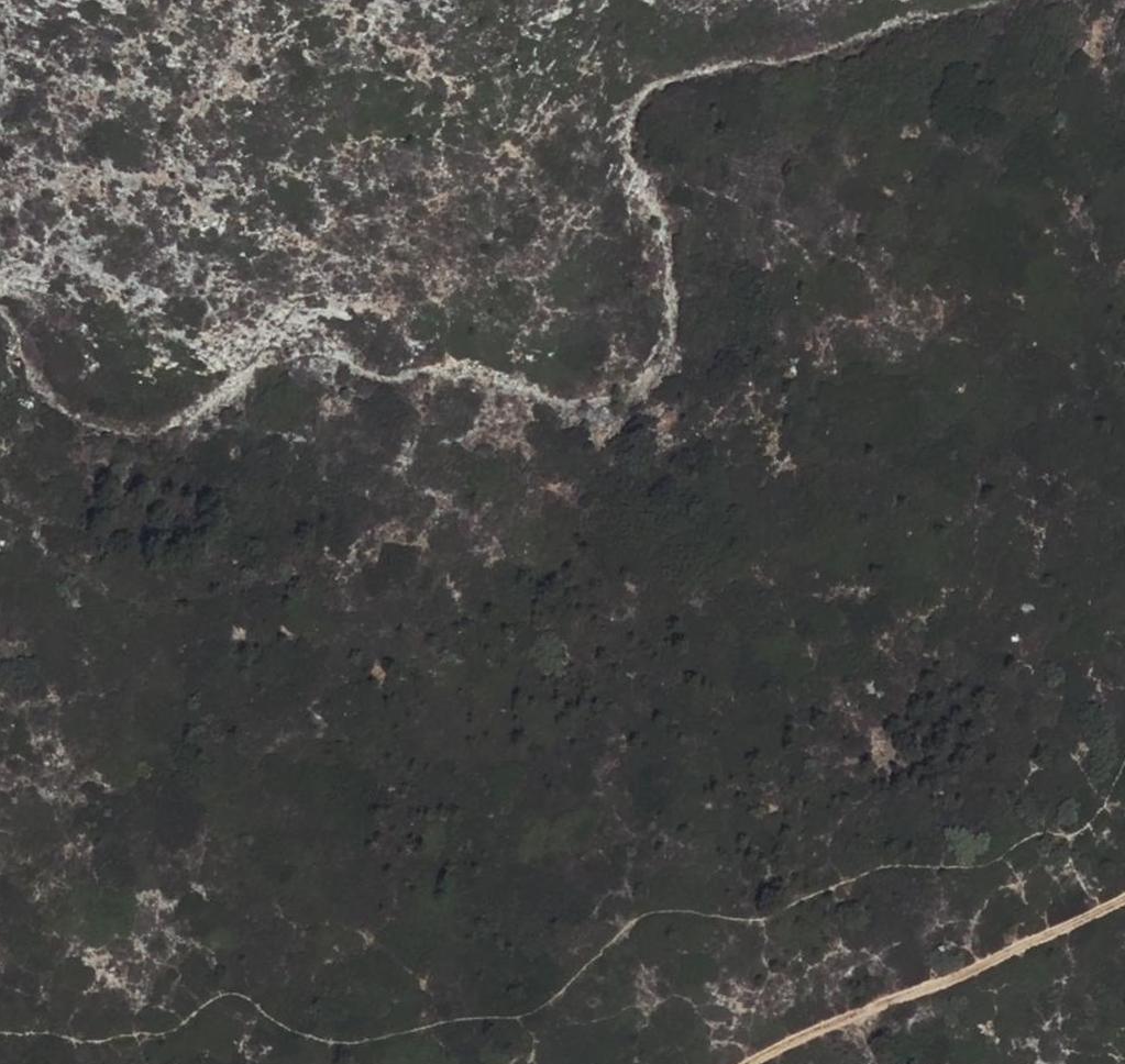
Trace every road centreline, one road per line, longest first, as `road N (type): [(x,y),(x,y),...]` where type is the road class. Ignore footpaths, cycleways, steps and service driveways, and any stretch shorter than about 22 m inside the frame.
road 1 (track): [(1124,887),(928,967),(729,1063)]

